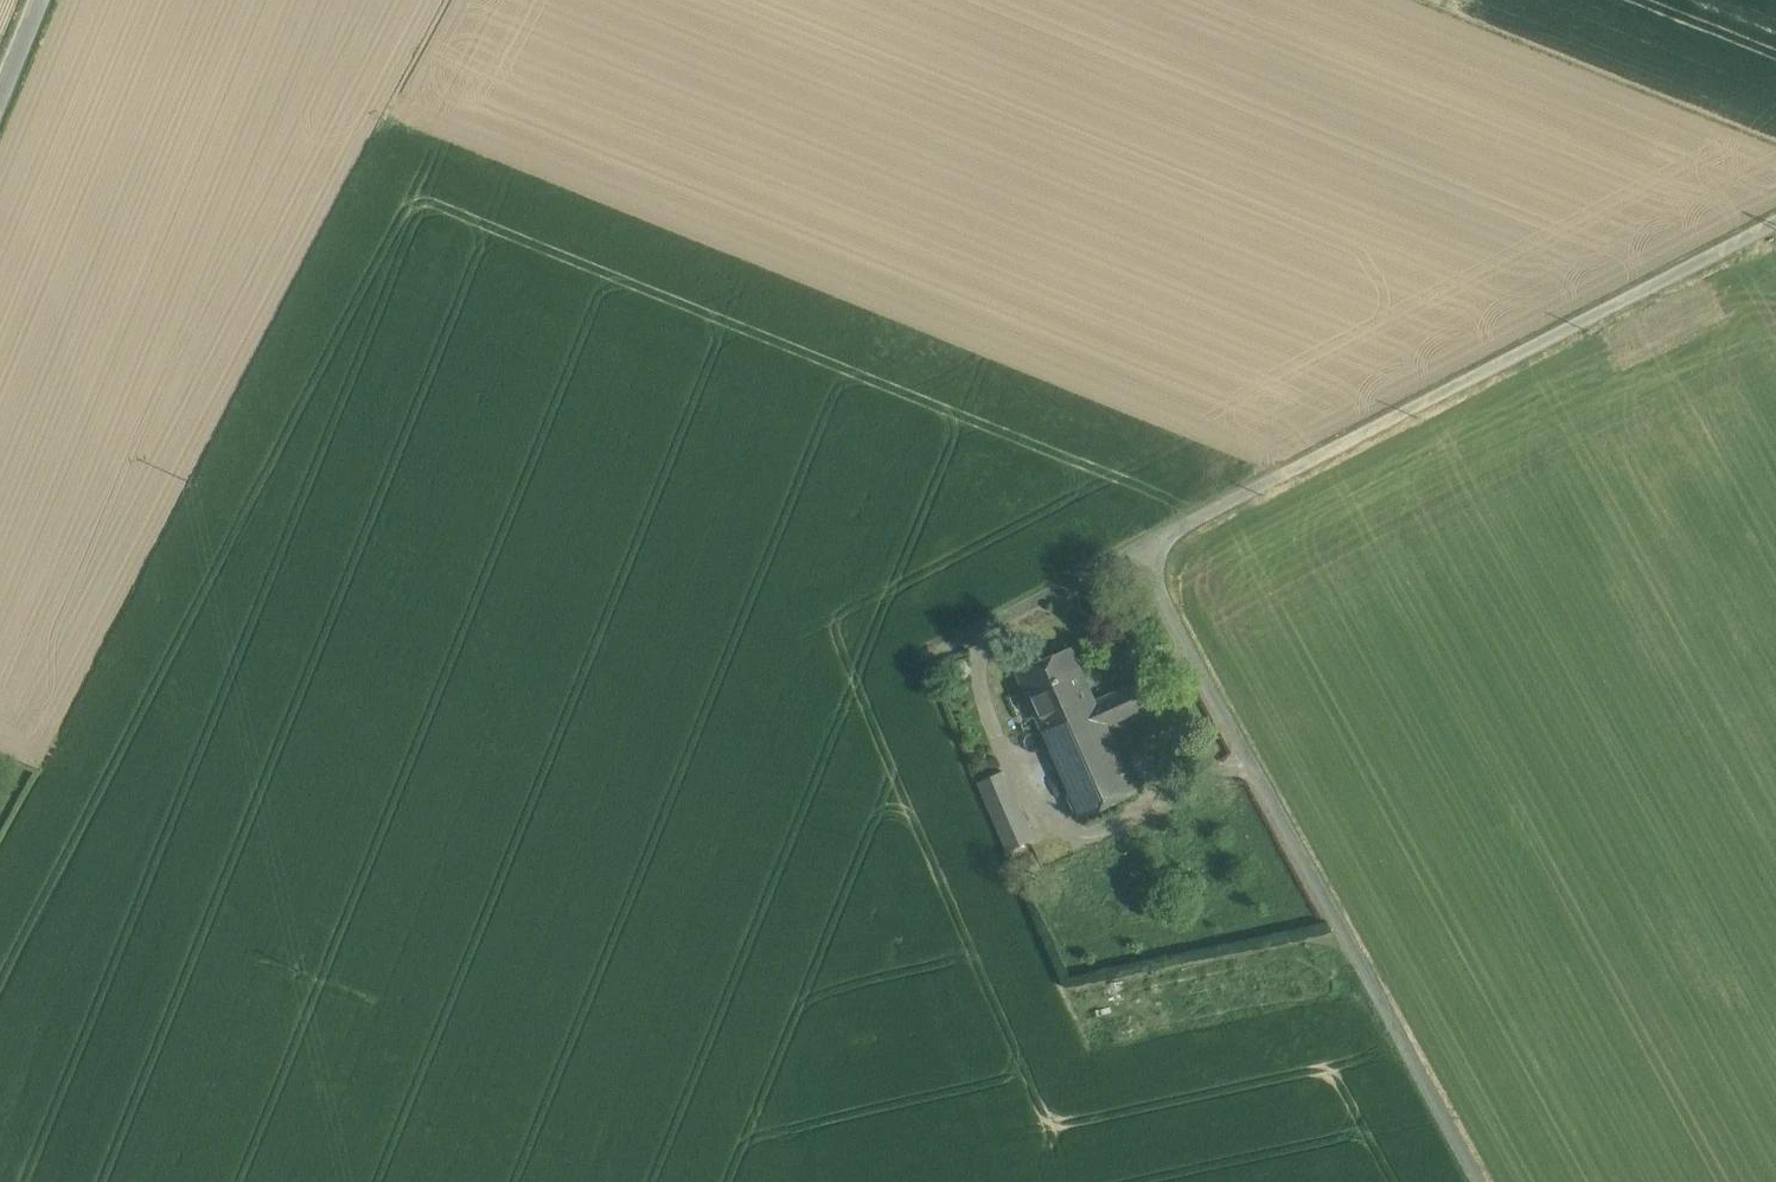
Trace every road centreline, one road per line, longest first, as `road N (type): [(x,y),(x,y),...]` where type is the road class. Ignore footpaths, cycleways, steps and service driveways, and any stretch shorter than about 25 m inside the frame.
road 1 (unclassified): [(1485,1181),(1136,552),(1775,218)]

